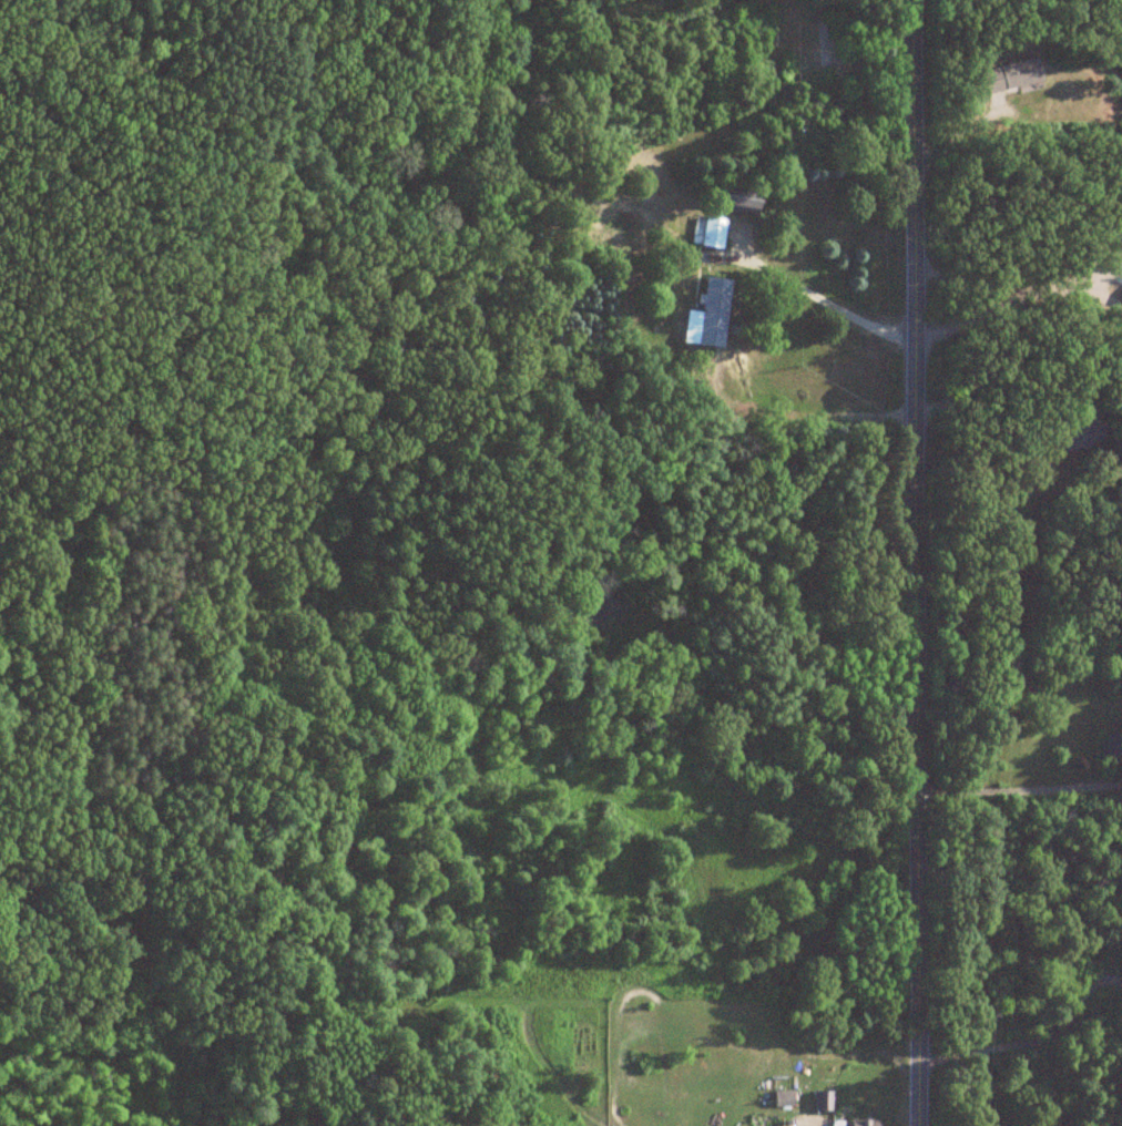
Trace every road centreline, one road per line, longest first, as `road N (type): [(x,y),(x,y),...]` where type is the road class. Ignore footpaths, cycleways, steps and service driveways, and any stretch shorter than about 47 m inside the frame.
road 1 (residential): [(919,1125),(914,0)]

